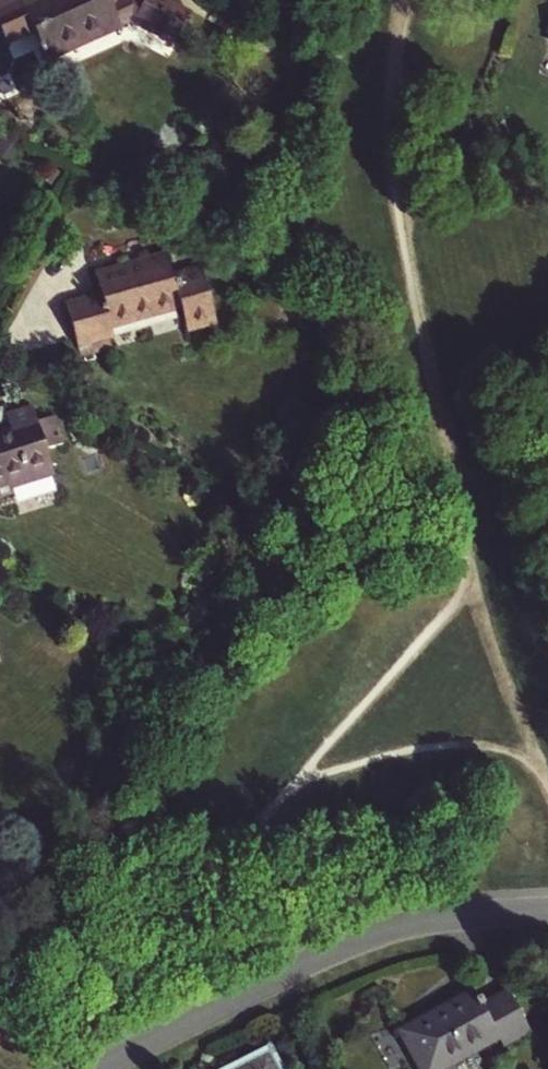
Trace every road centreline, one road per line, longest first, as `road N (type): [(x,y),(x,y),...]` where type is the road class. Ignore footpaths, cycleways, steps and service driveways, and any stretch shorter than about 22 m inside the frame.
road 1 (residential): [(95,1068),(380,930),(547,909)]

